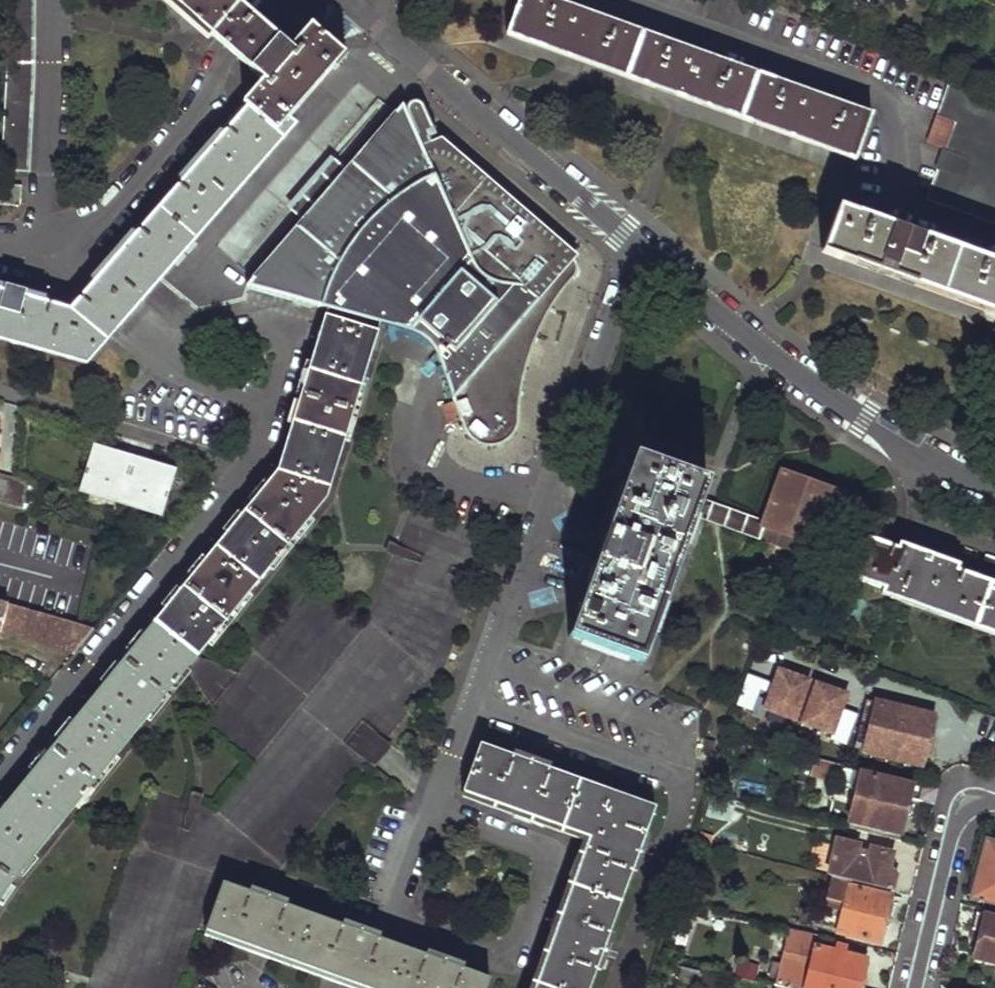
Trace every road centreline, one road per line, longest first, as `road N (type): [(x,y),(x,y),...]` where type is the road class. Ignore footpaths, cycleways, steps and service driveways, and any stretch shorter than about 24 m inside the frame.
road 1 (residential): [(0,781),(255,469),(0,393)]
road 2 (residential): [(616,0),(873,92),(892,117),(897,182),(908,203),(994,241)]
road 3 (residential): [(642,251),(540,501),(472,701)]
road 4 (residential): [(994,497),(865,422),(642,251)]
road 5 (residential): [(642,251),(347,0)]
road 6 (residential): [(0,246),(77,238),(109,216),(211,97),(227,46),(263,0)]
road 7 (residential): [(472,701),(362,987)]
road 8 (residential): [(472,701),(662,773),(678,790)]
road 9 (residential): [(916,987),(952,835),(961,819),(994,805)]
road 10 (residential): [(611,987),(678,790)]

